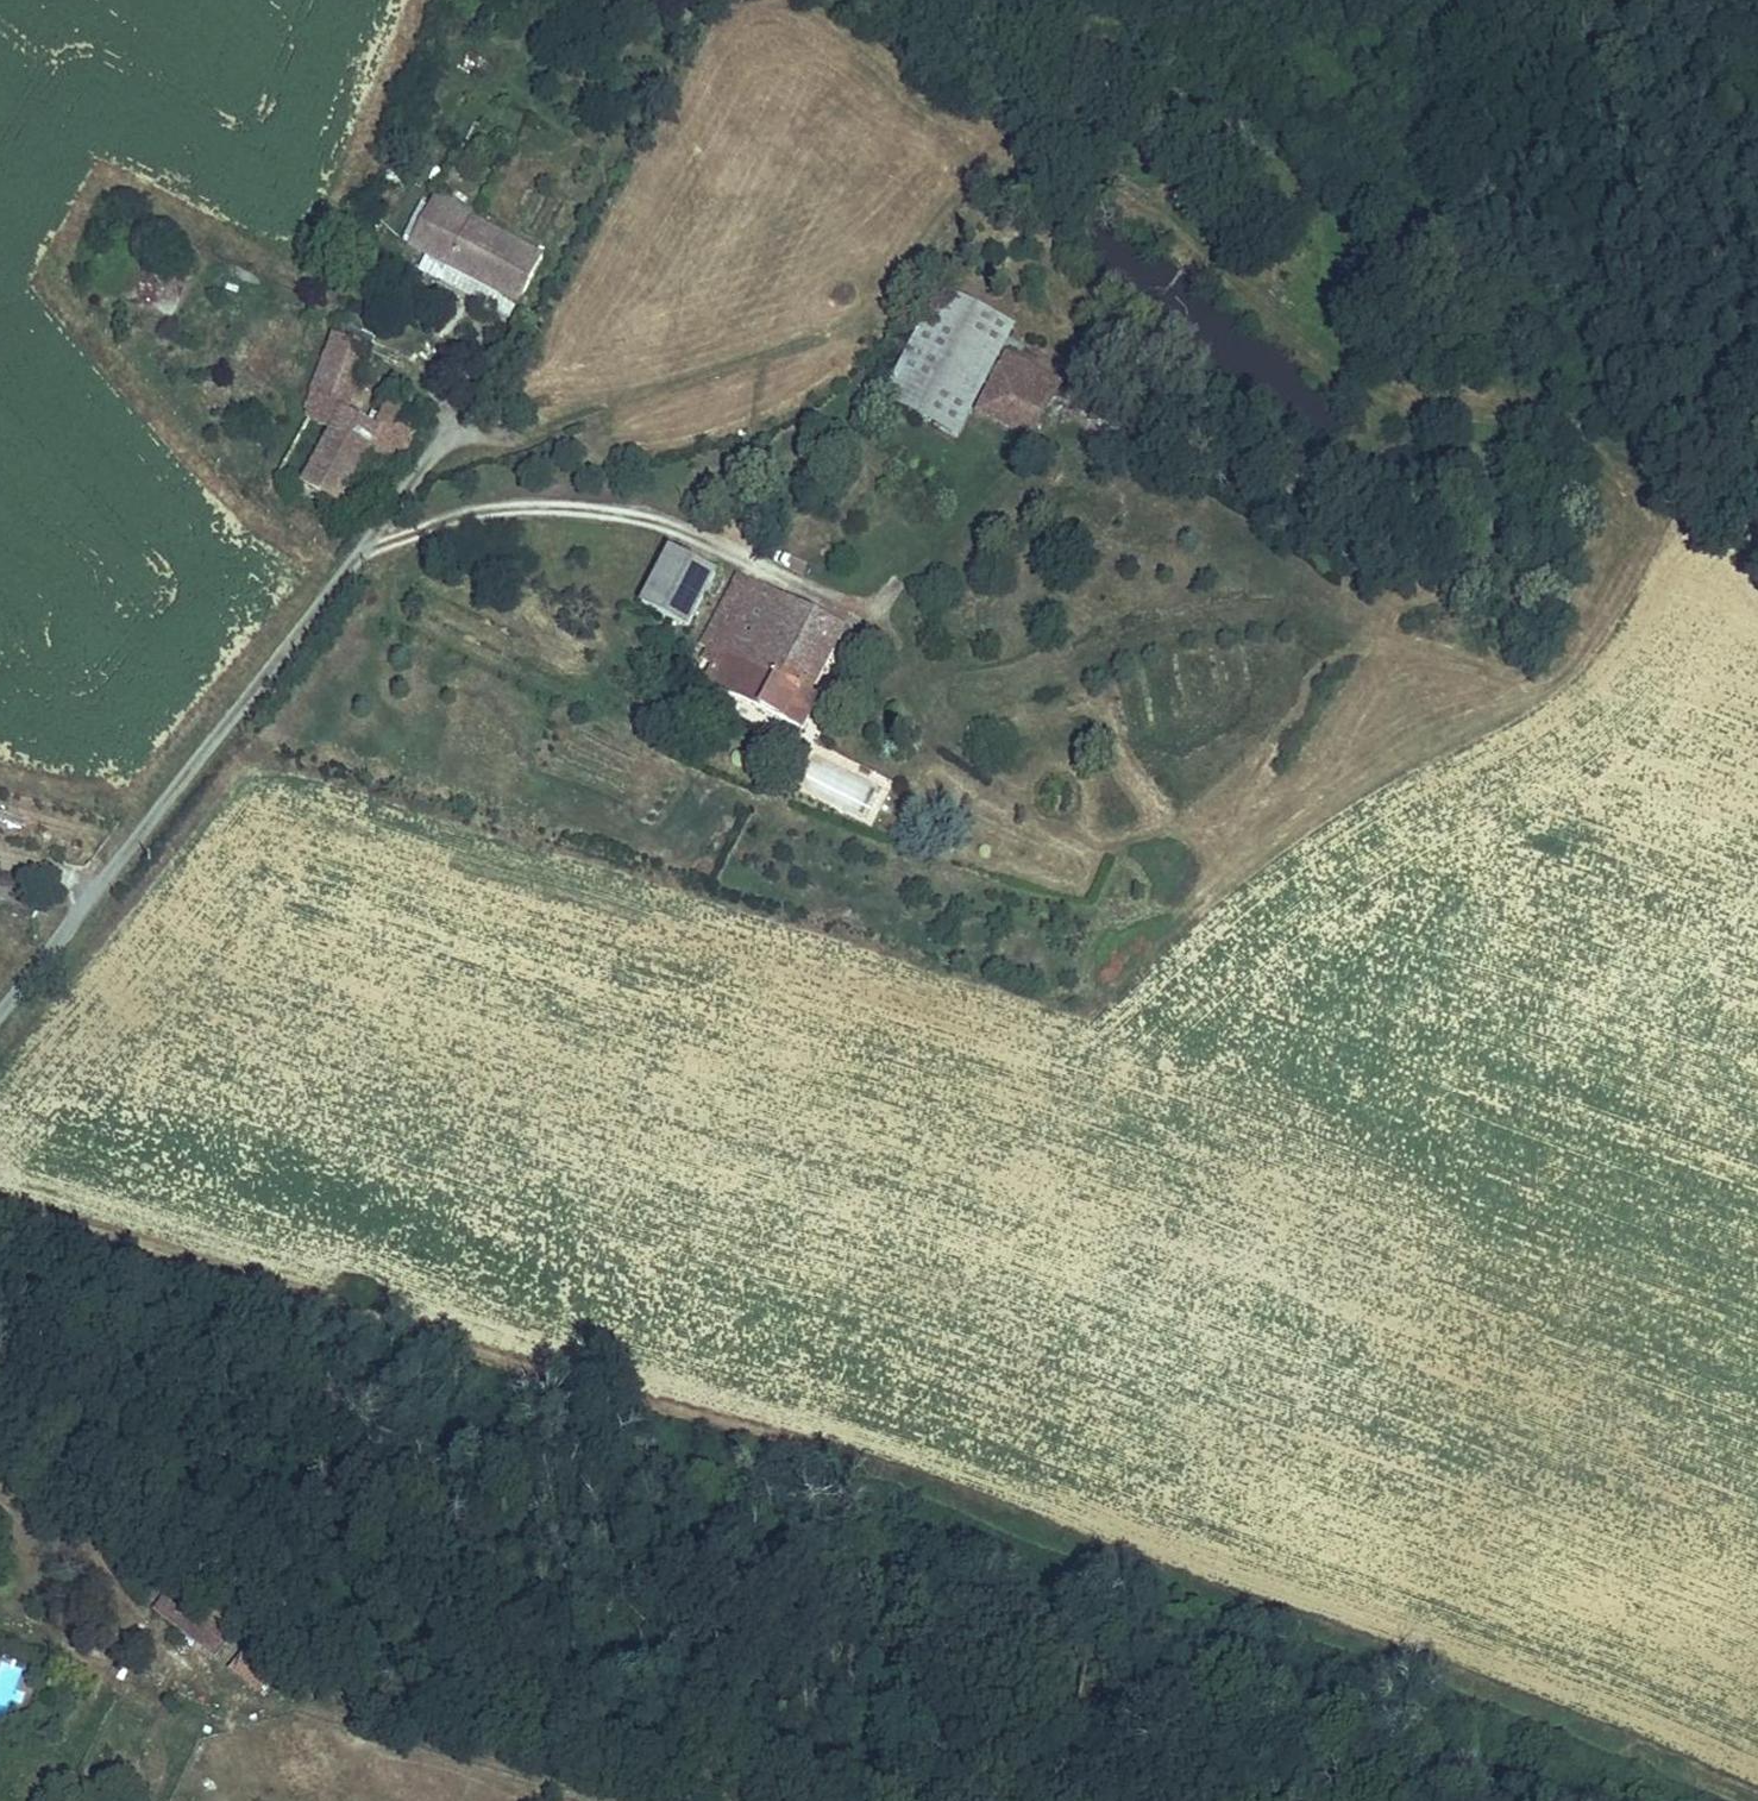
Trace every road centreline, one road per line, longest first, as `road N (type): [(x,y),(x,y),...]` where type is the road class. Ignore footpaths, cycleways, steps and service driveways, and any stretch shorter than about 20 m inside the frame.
road 1 (track): [(0,1206),(893,1472),(1390,1657),(1706,1800)]
road 2 (unclassified): [(0,1015),(356,550)]

